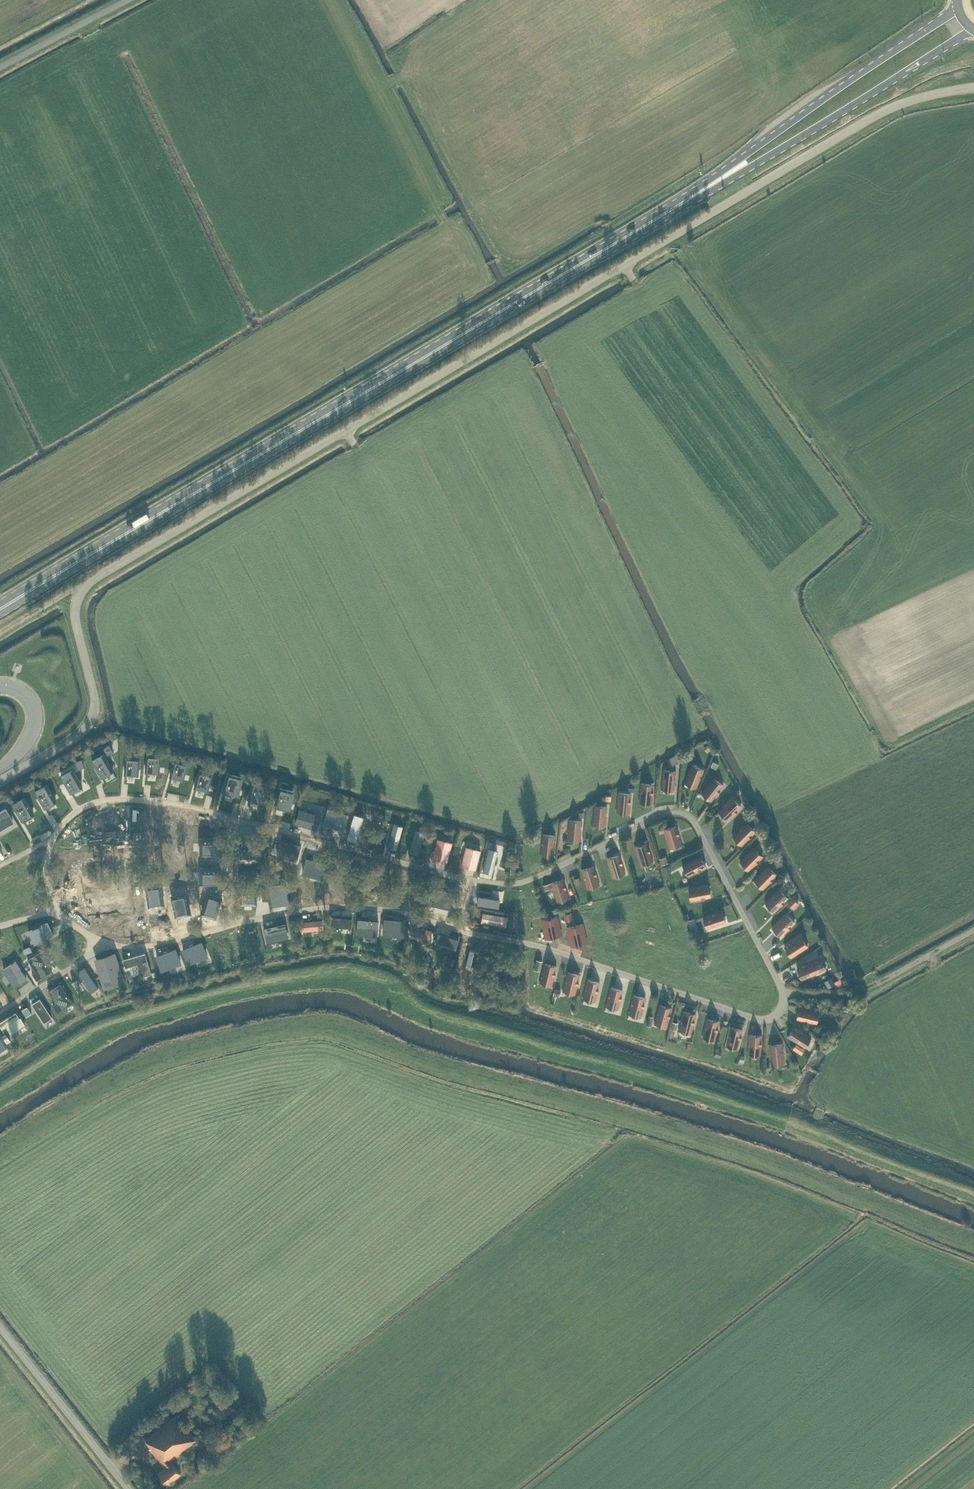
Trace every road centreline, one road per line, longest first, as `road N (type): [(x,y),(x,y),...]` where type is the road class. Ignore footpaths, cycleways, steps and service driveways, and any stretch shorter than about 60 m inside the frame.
road 1 (unclassified): [(973,87),(884,110),(85,583),(75,619),(95,701),(89,722),(0,781)]
road 2 (primary): [(0,608),(688,198)]
road 3 (primary): [(688,198),(973,30)]
road 4 (primary): [(957,8),(688,198)]
road 5 (unclassified): [(128,1488),(0,1327)]
road 6 (unclassified): [(0,67),(123,0)]
road 7 (track): [(862,991),(973,930)]

